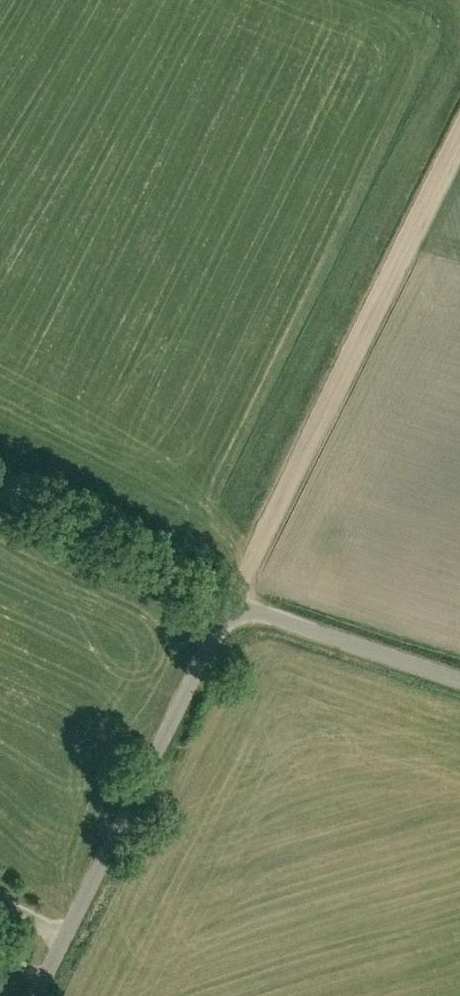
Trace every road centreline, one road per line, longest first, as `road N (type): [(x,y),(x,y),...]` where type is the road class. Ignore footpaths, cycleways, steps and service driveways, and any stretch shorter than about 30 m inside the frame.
road 1 (track): [(228,604),(459,148)]
road 2 (unclassified): [(34,995),(228,604)]
road 3 (unclassified): [(228,604),(0,490)]
road 4 (unclassified): [(459,683),(228,604)]

